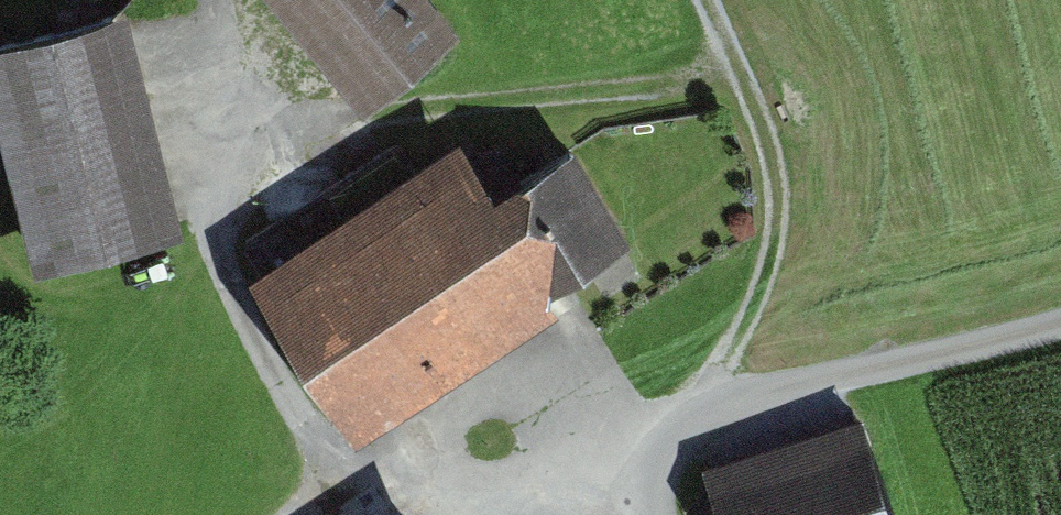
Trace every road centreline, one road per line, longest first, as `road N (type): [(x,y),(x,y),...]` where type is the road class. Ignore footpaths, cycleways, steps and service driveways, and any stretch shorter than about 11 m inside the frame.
road 1 (track): [(224,166),(485,115),(770,113)]
road 2 (track): [(219,0),(225,37),(221,246),(251,347),(358,512)]
road 3 (track): [(1060,336),(708,428),(630,514)]
road 4 (track): [(717,0),(794,179),(754,344),(708,428)]
road 5 (track): [(352,514),(497,426),(606,514)]

